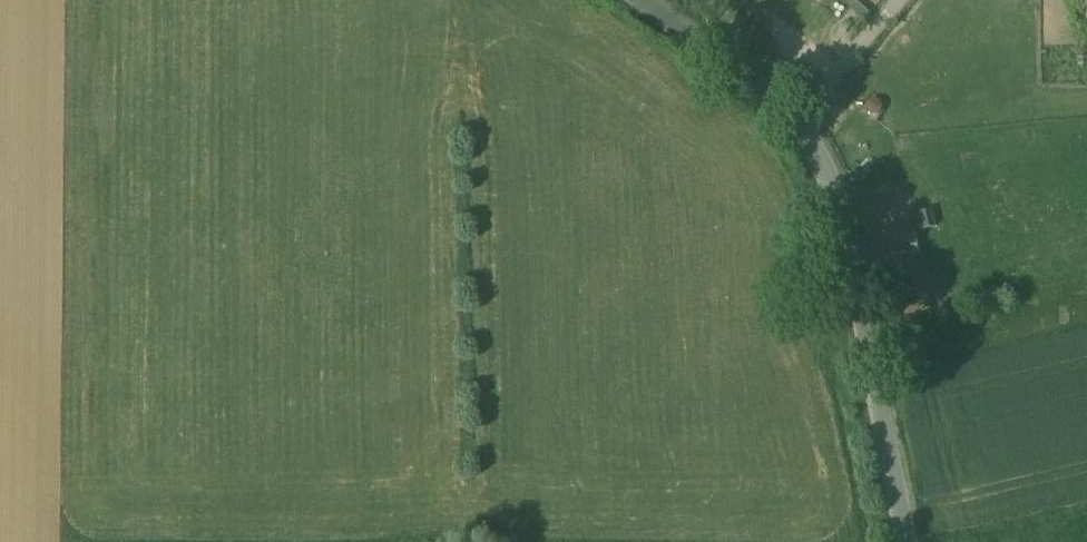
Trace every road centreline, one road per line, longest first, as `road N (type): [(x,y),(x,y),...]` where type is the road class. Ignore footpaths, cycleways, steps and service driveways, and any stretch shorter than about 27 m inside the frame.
road 1 (residential): [(905,541),(835,200),(810,136),(631,0)]

